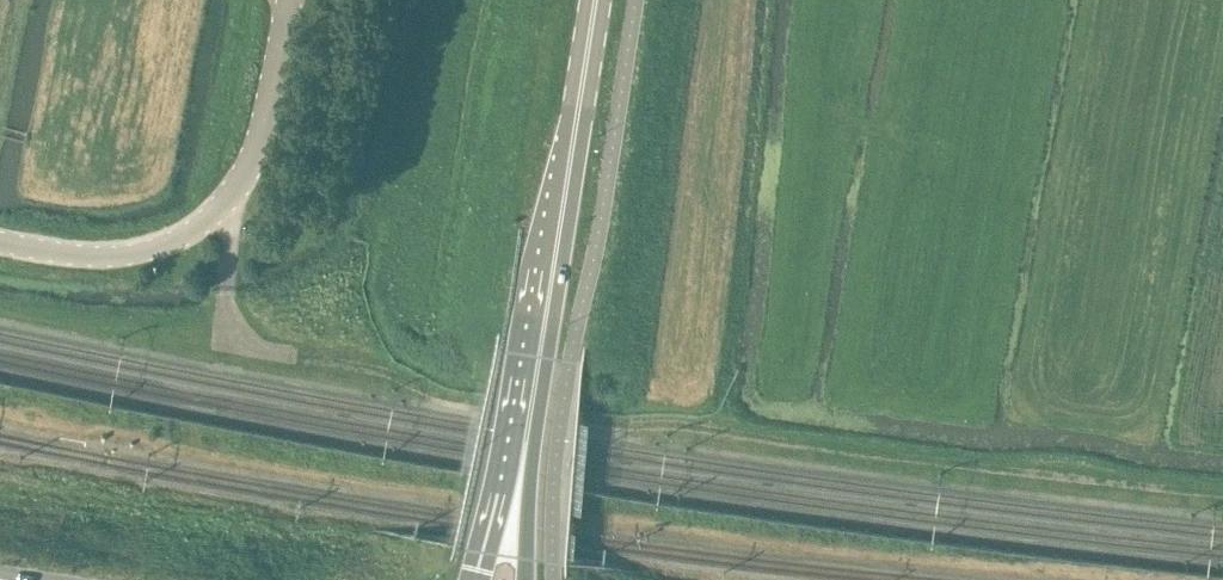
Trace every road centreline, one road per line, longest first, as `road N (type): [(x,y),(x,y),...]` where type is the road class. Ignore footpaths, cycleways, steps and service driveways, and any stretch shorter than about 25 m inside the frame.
road 1 (track): [(1222,491),(477,404),(393,374),(289,352)]
road 2 (secondary): [(516,517),(597,0)]
road 3 (tertiary): [(284,0),(252,162),(209,215),(167,239),(109,253),(0,238)]

